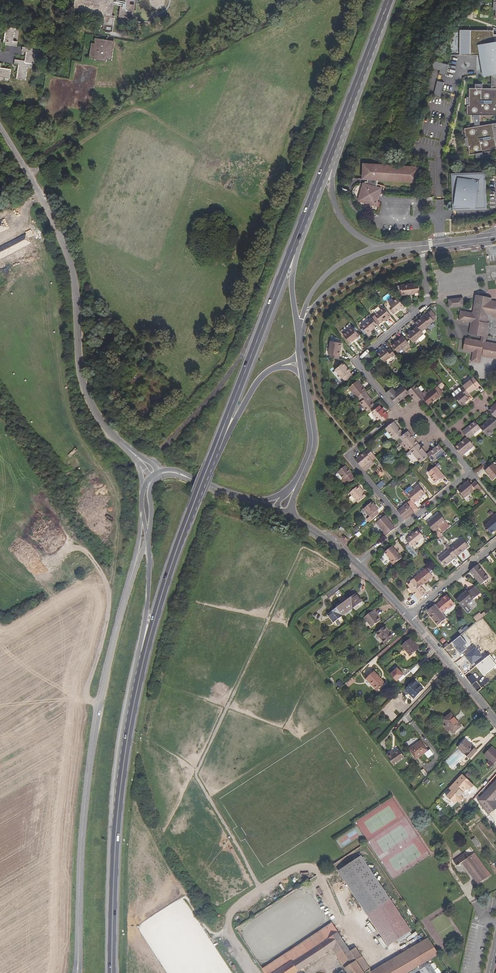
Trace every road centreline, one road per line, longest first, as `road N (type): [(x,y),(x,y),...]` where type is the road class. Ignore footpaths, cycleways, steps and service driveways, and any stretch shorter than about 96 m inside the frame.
road 1 (tertiary): [(129,583),(94,730),(78,965)]
road 2 (unclassified): [(135,455),(90,404),(72,271),(0,128)]
road 3 (primary): [(111,972),(118,810),(139,679)]
road 4 (primary): [(139,679),(215,450)]
road 5 (primary): [(215,450),(297,238)]
road 6 (residential): [(396,413),(355,361),(427,301),(421,246)]
road 7 (residential): [(403,526),(346,456),(396,413)]
road 8 (residential): [(300,336),(325,295),(417,246)]
road 9 (primary): [(337,137),(389,0)]
road 10 (tertiary): [(148,537),(139,679)]
road 11 (tertiary): [(495,721),(409,616)]
road 12 (primary): [(377,247),(352,232),(333,200),(337,137)]
road 13 (residential): [(403,526),(470,475),(443,439)]
road 14 (residential): [(377,247),(317,285),(300,336)]

